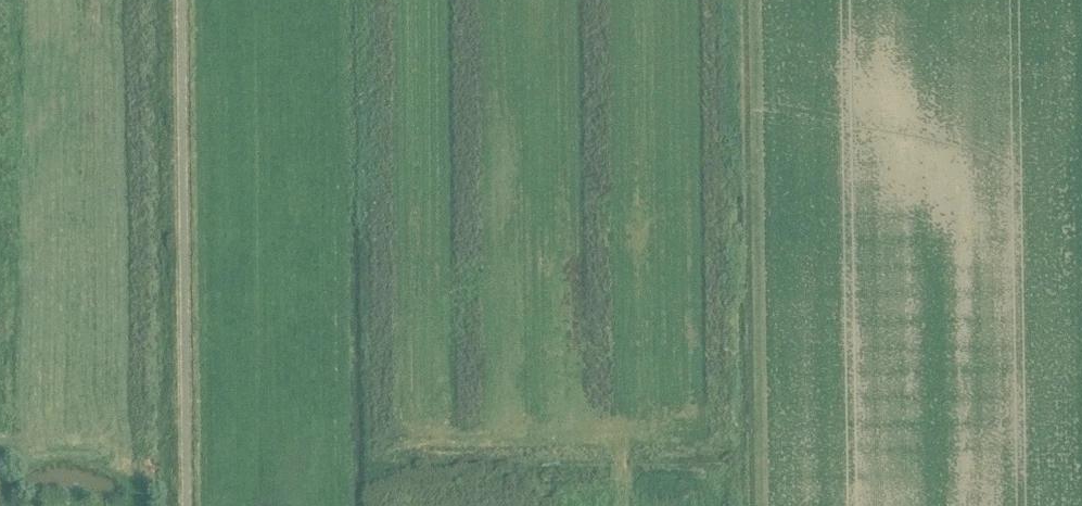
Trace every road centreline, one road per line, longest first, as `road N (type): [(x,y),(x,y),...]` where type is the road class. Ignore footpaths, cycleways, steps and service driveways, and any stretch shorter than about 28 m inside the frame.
road 1 (track): [(1062,505),(1061,0)]

